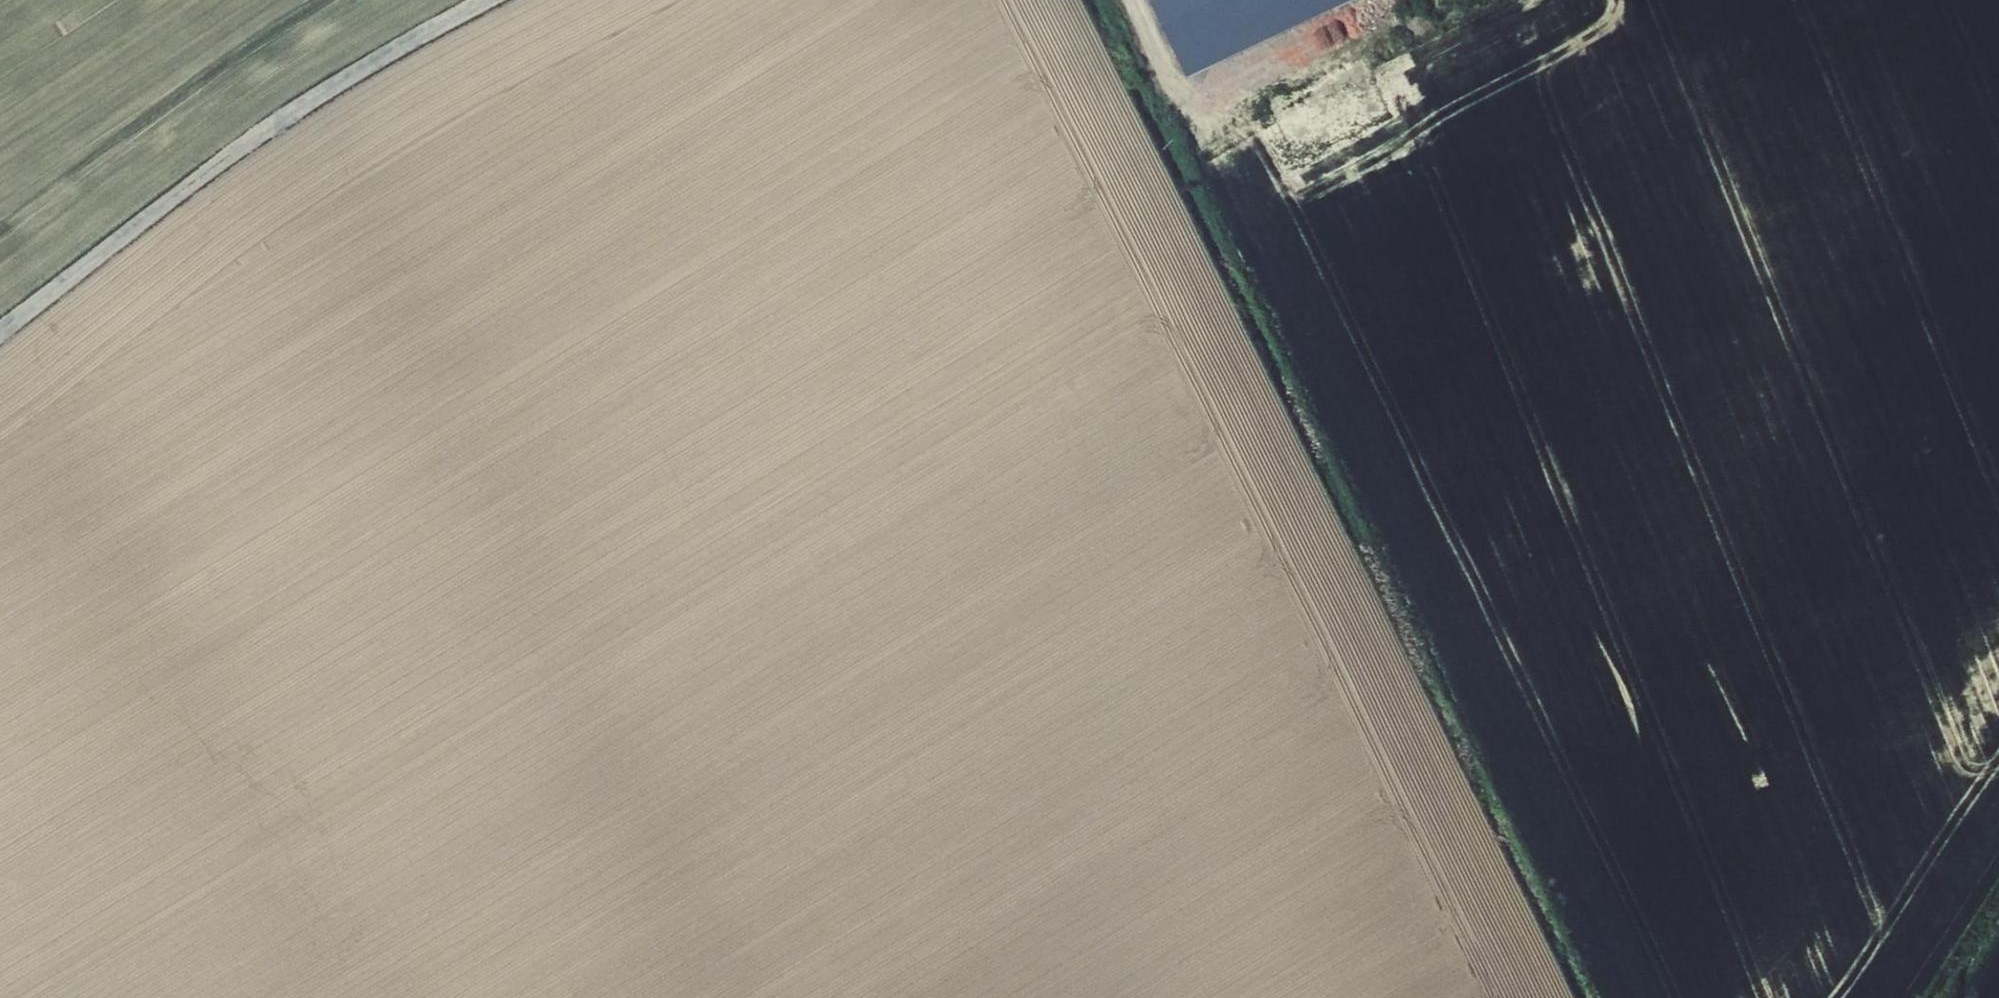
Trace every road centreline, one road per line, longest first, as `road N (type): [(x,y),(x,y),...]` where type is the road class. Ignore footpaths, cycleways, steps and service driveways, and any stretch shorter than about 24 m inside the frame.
road 1 (track): [(1096,0),(1249,350),(1564,997)]
road 2 (track): [(0,333),(249,132),(489,0)]

